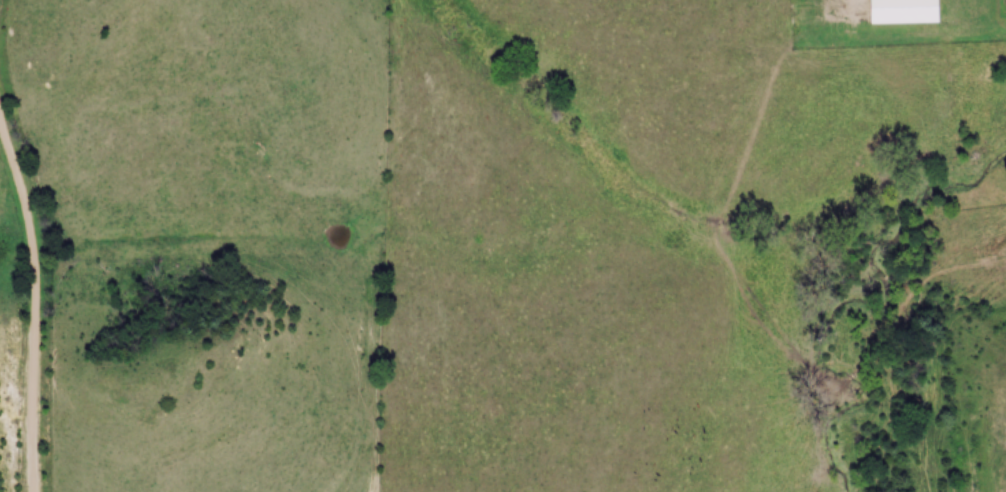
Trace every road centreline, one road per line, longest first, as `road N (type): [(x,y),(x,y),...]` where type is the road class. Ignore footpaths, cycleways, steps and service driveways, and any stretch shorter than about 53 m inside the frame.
road 1 (residential): [(38,491),(32,249),(0,121)]

